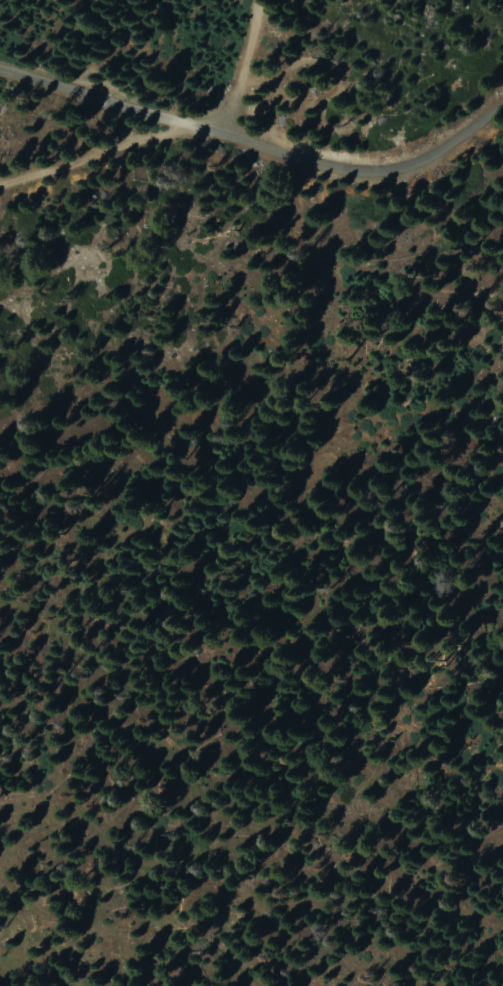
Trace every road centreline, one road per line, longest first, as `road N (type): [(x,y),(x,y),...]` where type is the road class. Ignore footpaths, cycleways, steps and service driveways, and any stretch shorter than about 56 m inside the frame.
road 1 (residential): [(502,104),(441,150),(379,175),(229,135)]
road 2 (residential): [(229,135),(0,71)]
road 3 (track): [(0,163),(199,125)]
road 4 (track): [(229,135),(258,0)]

